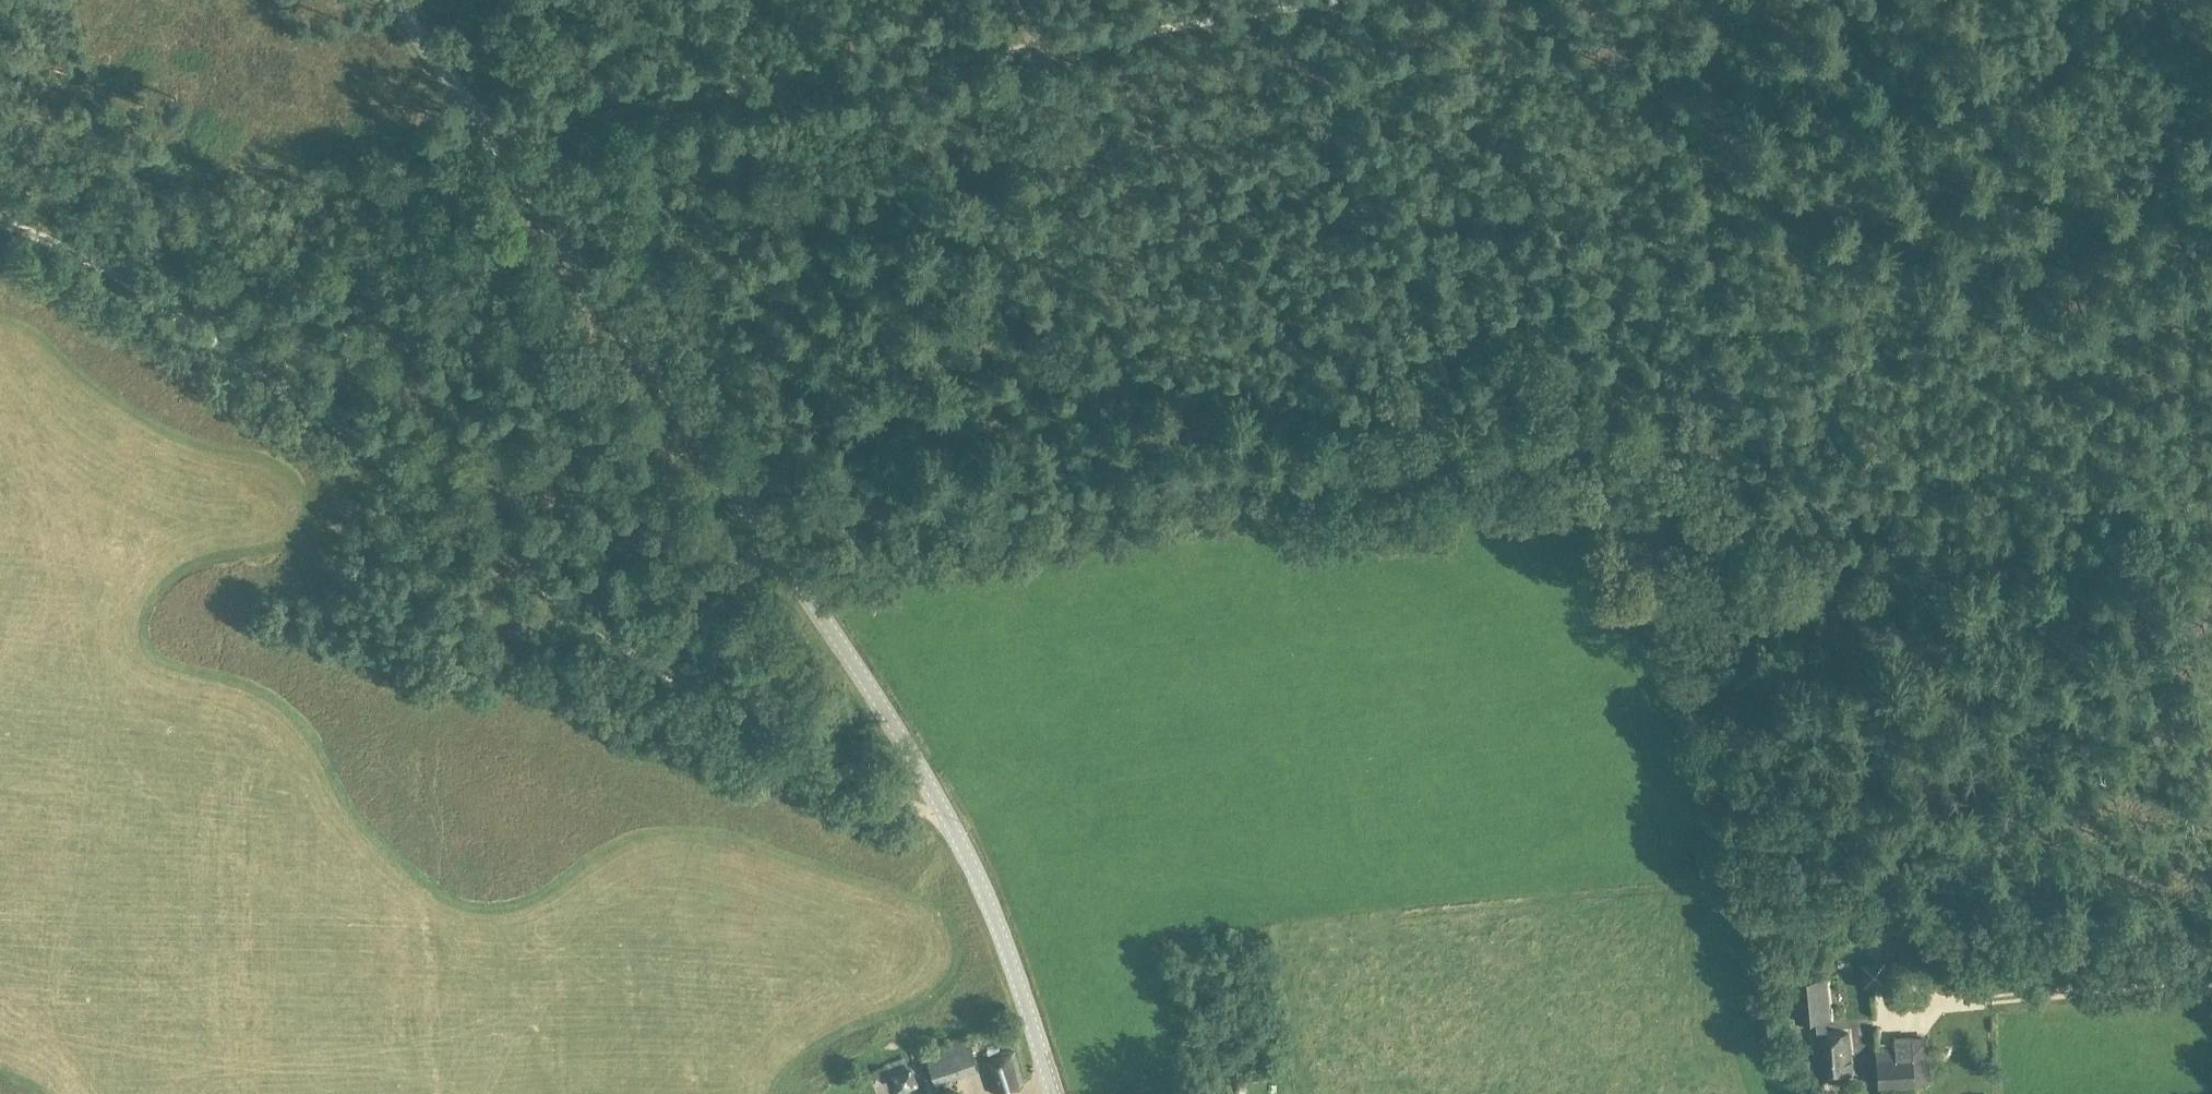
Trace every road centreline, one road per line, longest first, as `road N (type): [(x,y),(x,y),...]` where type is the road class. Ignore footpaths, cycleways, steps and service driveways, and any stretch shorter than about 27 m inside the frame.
road 1 (unclassified): [(1054,1093),(956,832),(870,661),(391,0)]
road 2 (track): [(956,832),(809,759),(665,672),(270,365),(127,283),(0,227)]
road 3 (track): [(2211,989),(2176,984),(1990,1002)]

